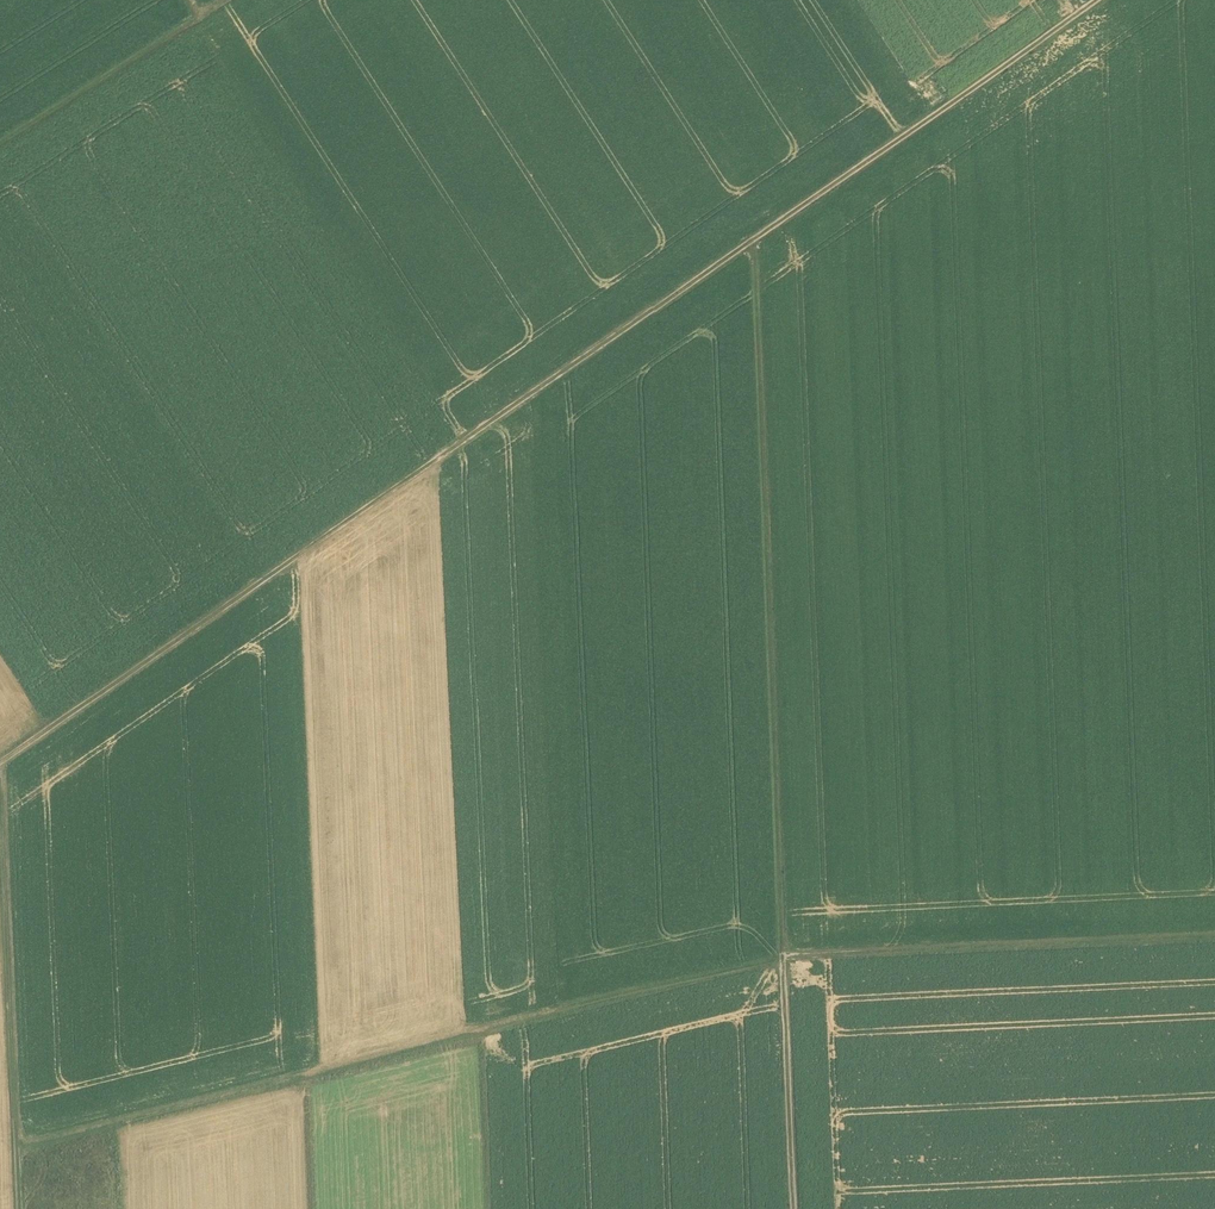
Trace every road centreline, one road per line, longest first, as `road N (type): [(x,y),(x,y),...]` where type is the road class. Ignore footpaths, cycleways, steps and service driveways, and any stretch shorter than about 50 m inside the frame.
road 1 (track): [(0,765),(1097,0)]
road 2 (track): [(755,240),(783,959),(1214,936)]
road 3 (track): [(794,1208),(783,959),(19,1149)]
road 4 (track): [(21,1208),(2,764)]
road 5 (track): [(0,144),(225,0)]

